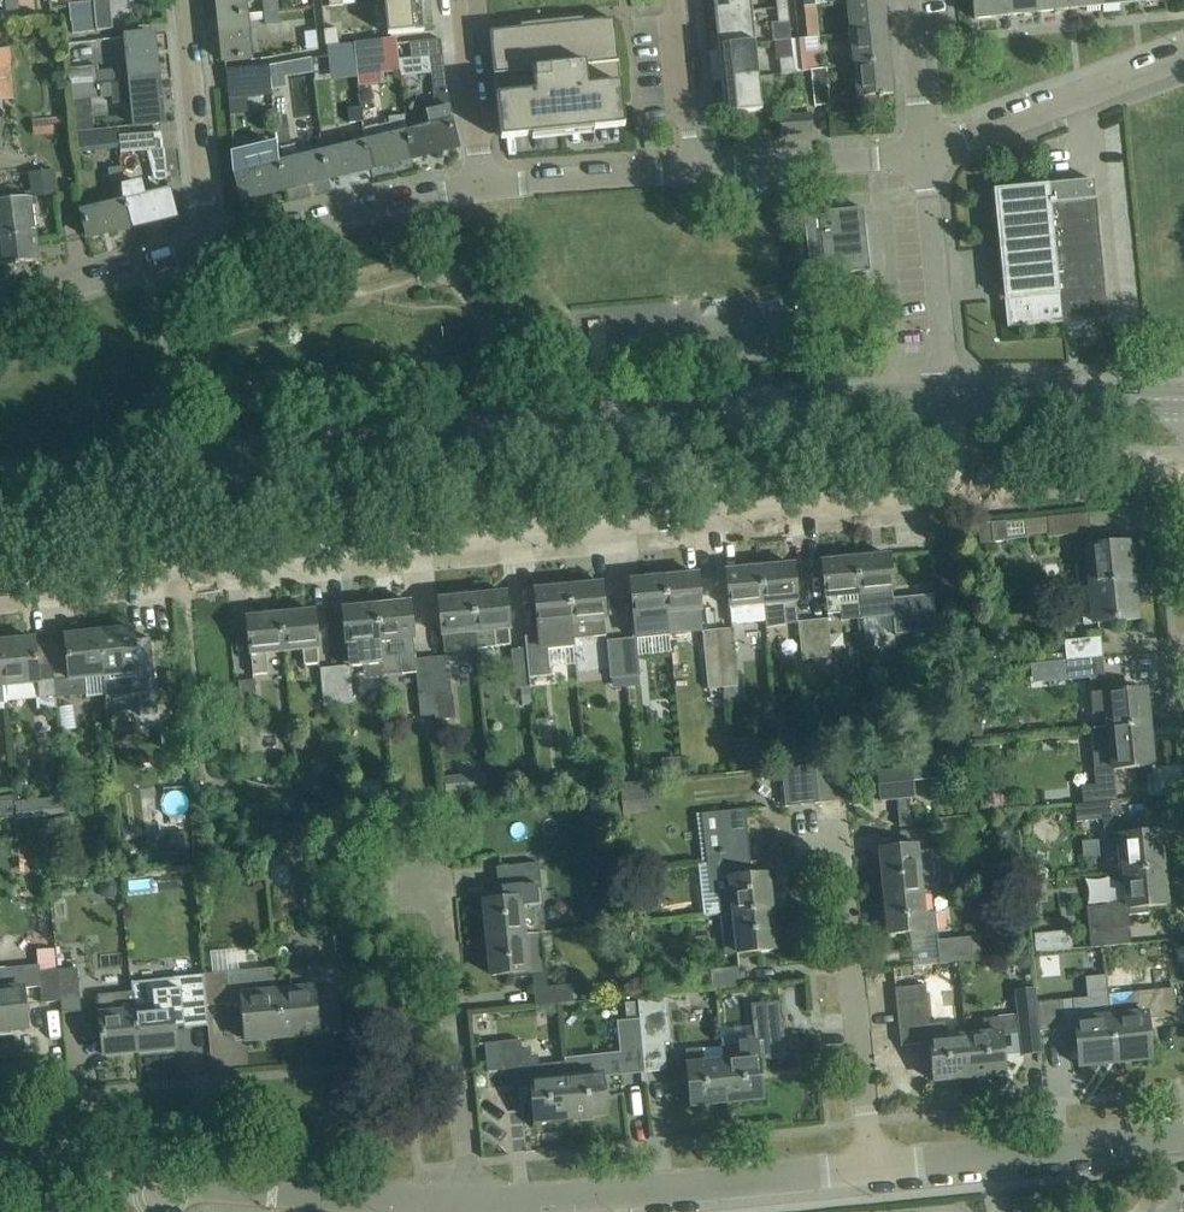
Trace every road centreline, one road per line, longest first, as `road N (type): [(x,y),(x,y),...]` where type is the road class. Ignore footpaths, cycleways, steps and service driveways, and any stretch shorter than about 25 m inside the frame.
road 1 (residential): [(0,585),(917,501),(950,478),(947,396)]
road 2 (tertiary): [(0,484),(947,396)]
road 3 (residential): [(471,1201),(872,1168)]
road 4 (residential): [(872,1168),(842,874),(825,840)]
road 5 (residential): [(471,1201),(443,918),(428,883)]
road 6 (residential): [(158,1182),(471,1201)]
road 7 (residential): [(872,1168),(1183,1135)]
road 8 (residential): [(208,250),(483,187)]
road 9 (residential): [(924,155),(1183,57)]
road 10 (residential): [(208,250),(183,0)]
road 11 (residential): [(947,396),(924,155)]
road 12 (tertiary): [(947,396),(1183,400)]
road 13 (residential): [(693,171),(924,155)]
road 14 (residential): [(0,309),(208,250)]
road 15 (residential): [(483,187),(693,171)]
road 16 (residential): [(460,0),(483,187)]
road 17 (residential): [(693,171),(675,0)]
road 18 (residential): [(0,1169),(158,1182)]
road 19 (residential): [(924,155),(908,0)]

